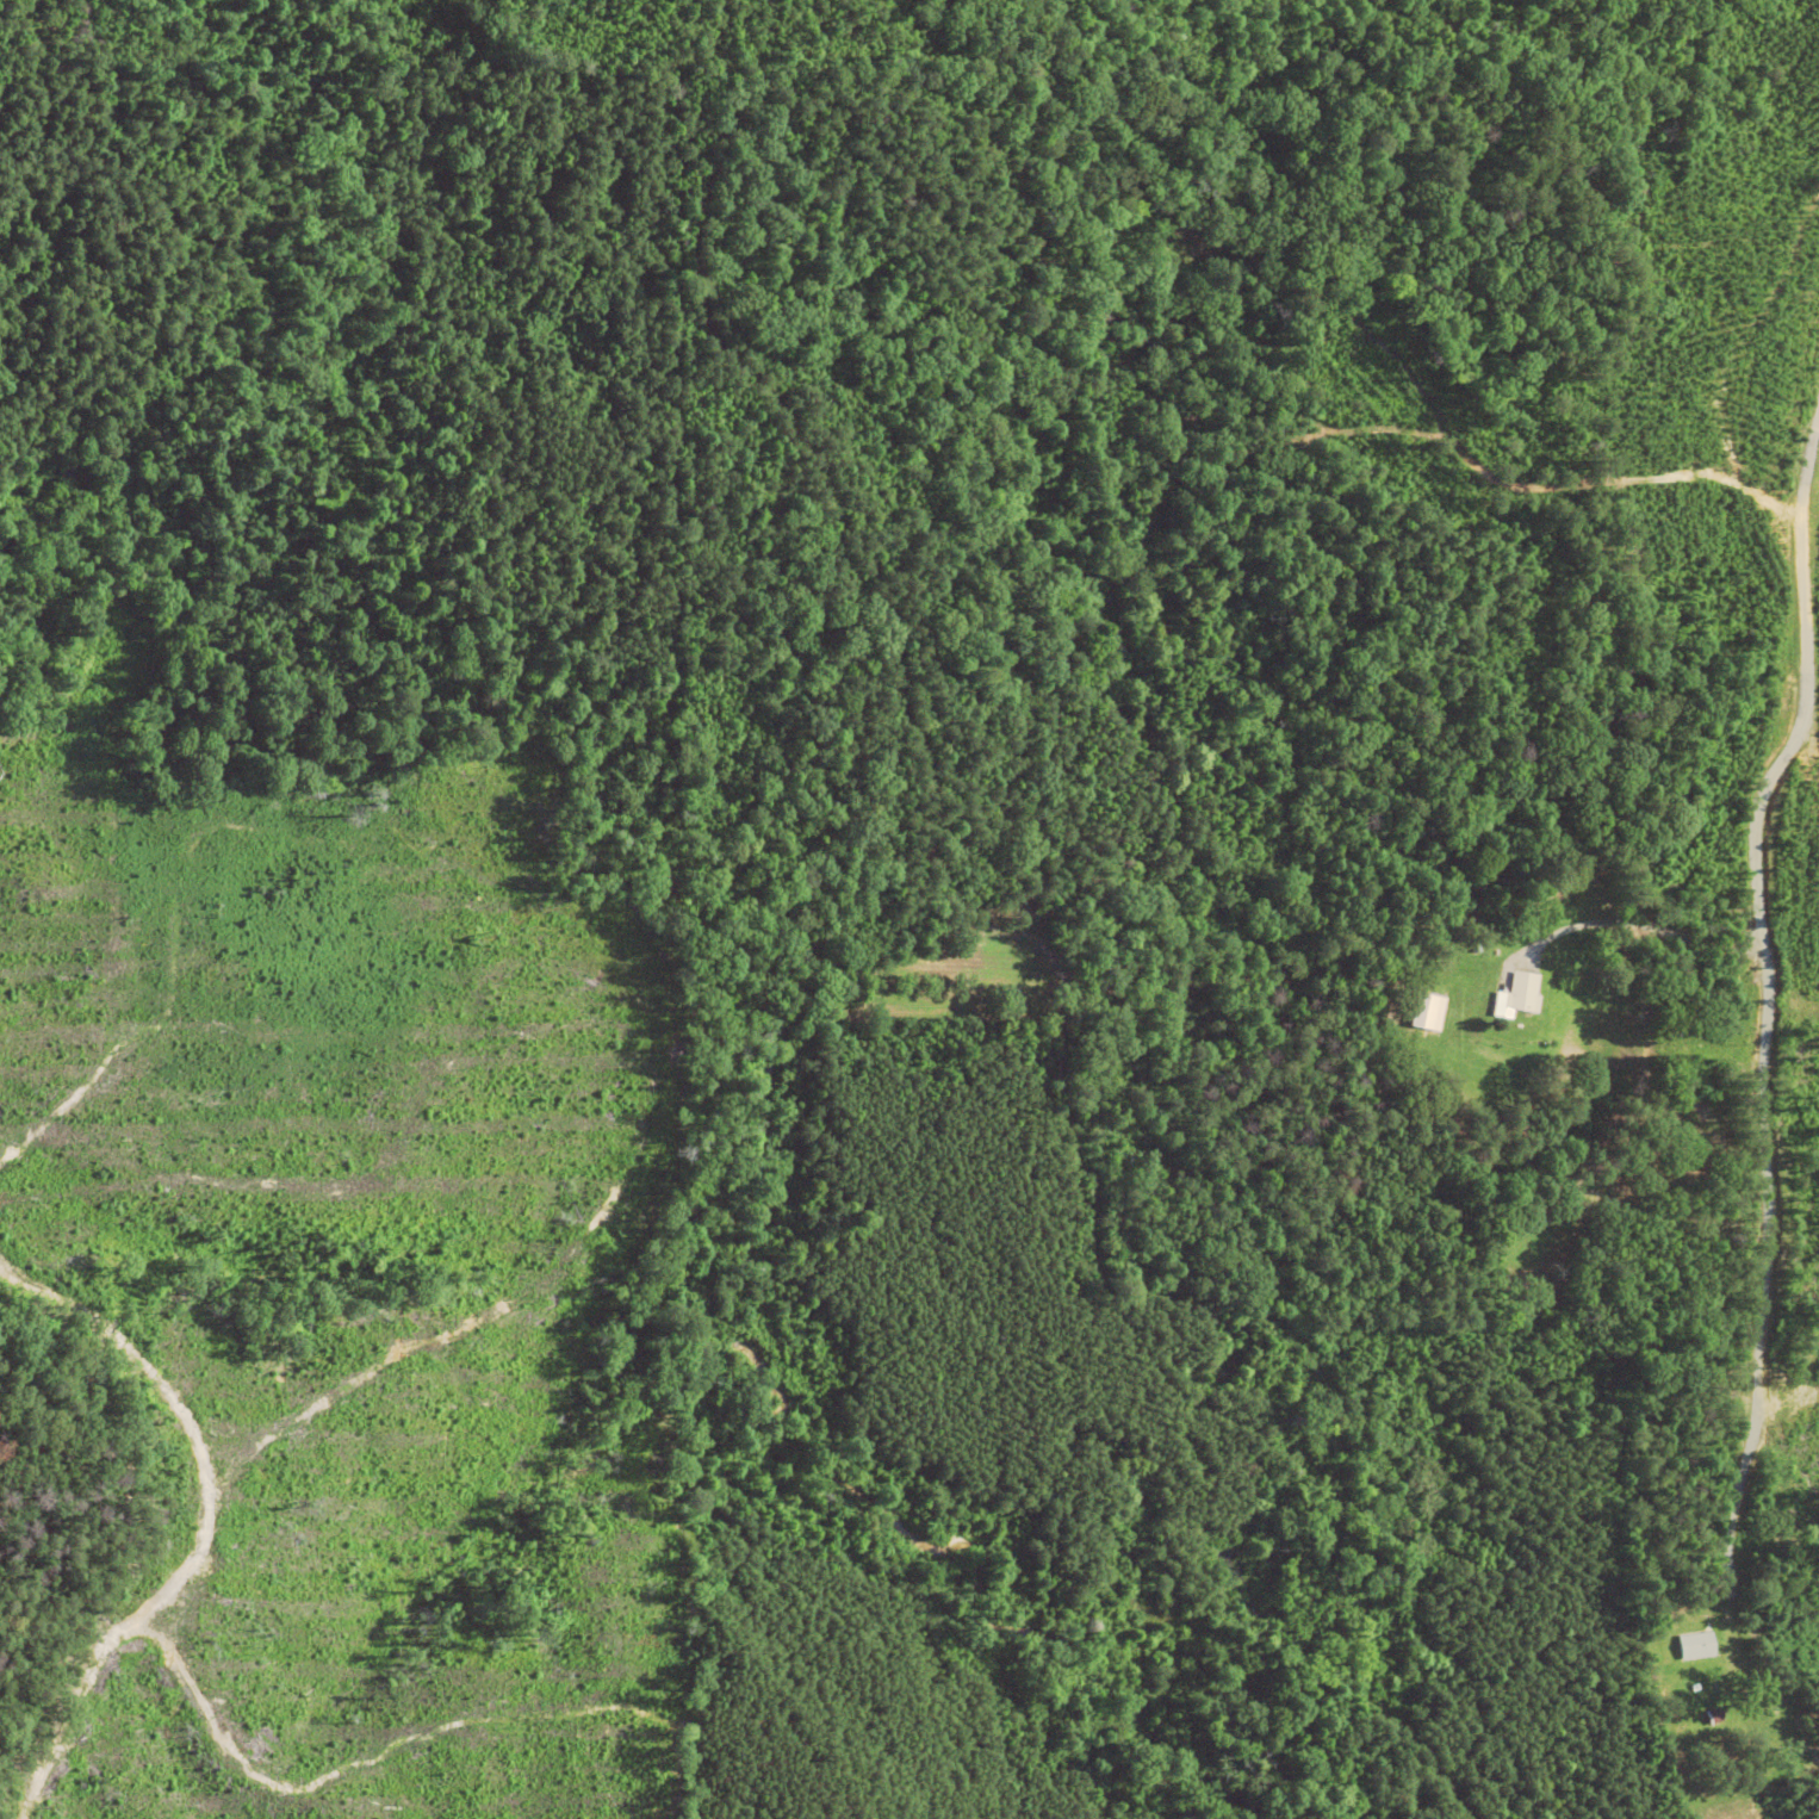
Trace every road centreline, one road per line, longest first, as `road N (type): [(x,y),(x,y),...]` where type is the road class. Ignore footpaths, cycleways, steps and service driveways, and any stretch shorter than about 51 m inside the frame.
road 1 (residential): [(1728,1632),(1764,1205),(1746,1109),(1758,856),(1818,371)]

